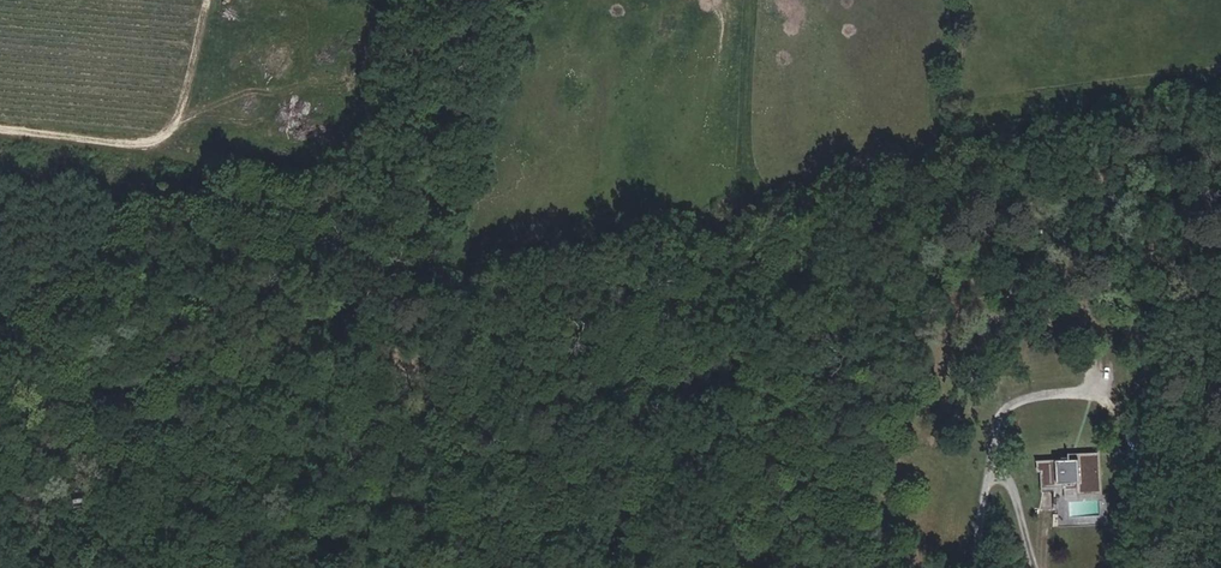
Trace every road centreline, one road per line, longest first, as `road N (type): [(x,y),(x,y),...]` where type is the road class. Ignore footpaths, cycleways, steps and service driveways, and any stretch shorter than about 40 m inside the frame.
road 1 (track): [(0,125),(154,158),(180,122),(205,0)]

